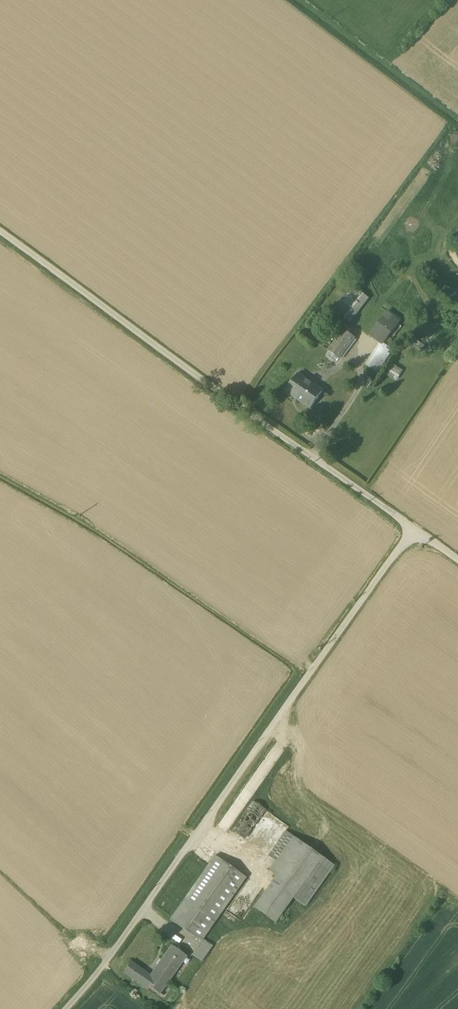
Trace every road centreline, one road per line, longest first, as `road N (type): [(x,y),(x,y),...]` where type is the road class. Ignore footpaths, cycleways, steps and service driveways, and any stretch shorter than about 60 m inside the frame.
road 1 (unclassified): [(64,1008),(144,909),(409,529)]
road 2 (unclassified): [(0,231),(409,529)]

